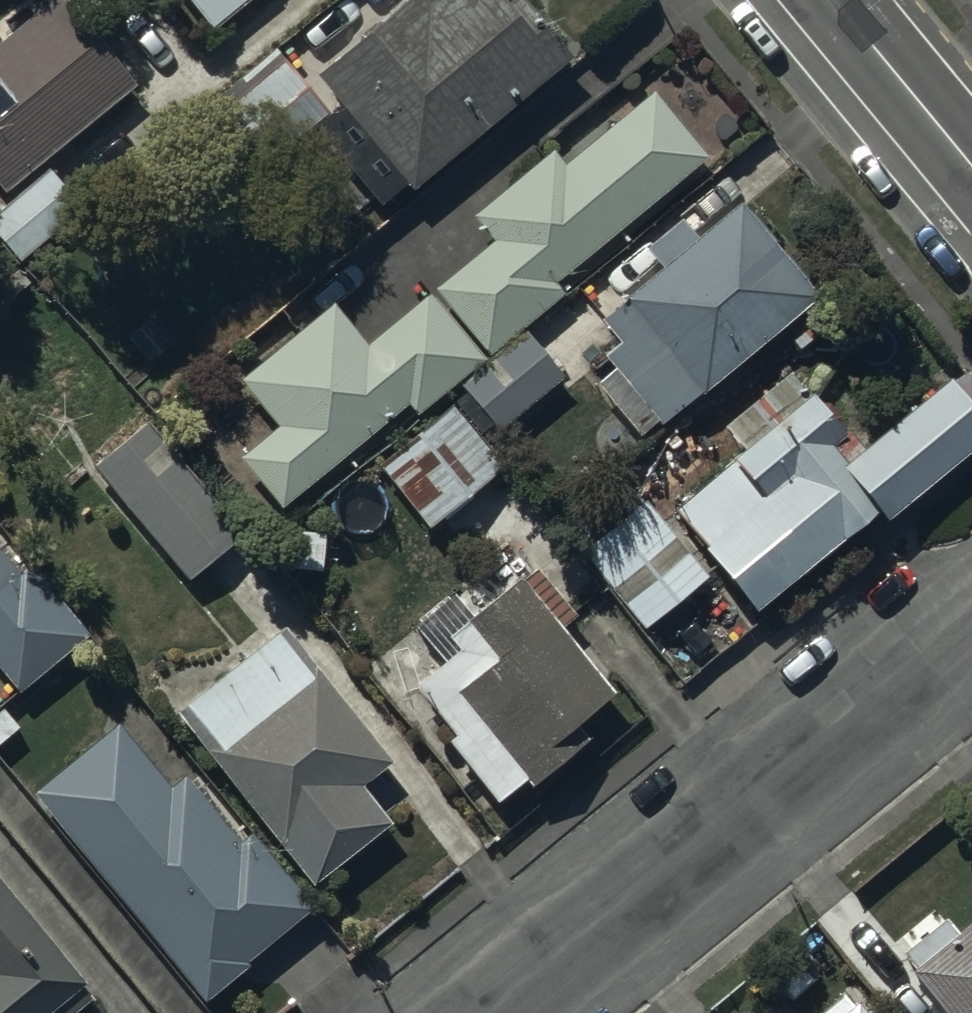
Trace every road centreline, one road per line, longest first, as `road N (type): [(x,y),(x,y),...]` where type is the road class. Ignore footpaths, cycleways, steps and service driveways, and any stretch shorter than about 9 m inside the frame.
road 1 (residential): [(971,605),(481,1012)]
road 2 (tertiary): [(971,176),(827,0)]

